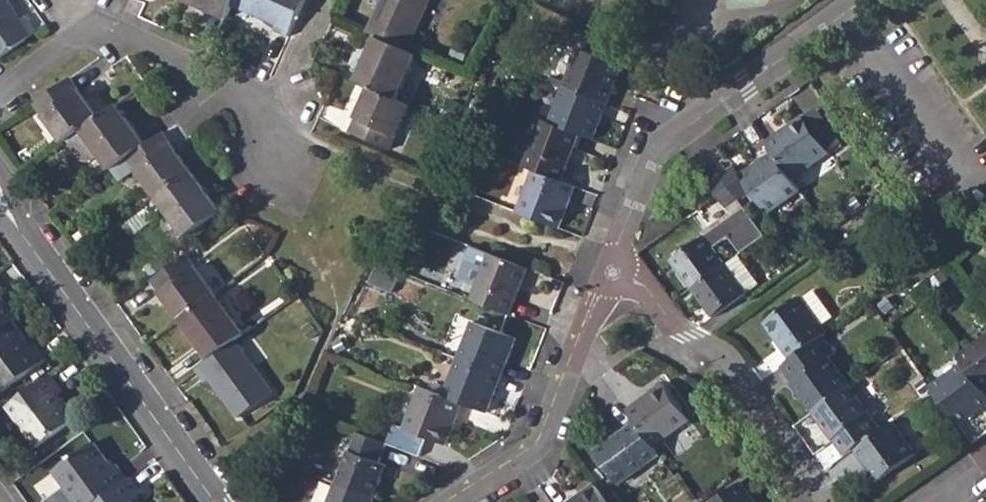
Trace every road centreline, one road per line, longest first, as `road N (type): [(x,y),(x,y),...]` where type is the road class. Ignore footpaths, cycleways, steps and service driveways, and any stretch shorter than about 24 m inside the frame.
road 1 (residential): [(611,274),(668,139),(865,0)]
road 2 (residential): [(0,202),(205,501)]
road 3 (residential): [(827,501),(725,357),(635,281),(611,274)]
road 4 (residential): [(457,501),(539,449),(611,274)]
road 5 (residential): [(84,39),(138,42),(274,108)]

